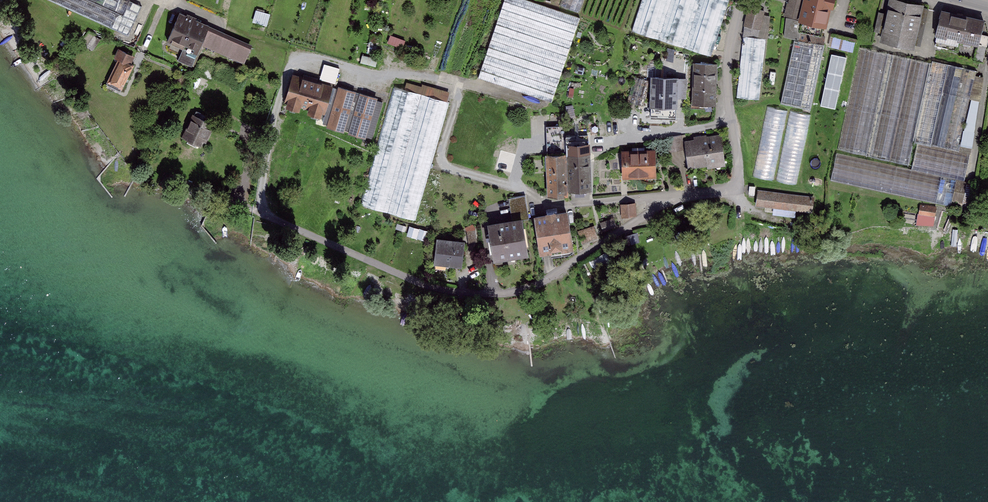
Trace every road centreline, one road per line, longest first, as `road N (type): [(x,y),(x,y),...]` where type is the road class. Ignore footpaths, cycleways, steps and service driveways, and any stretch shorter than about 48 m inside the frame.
road 1 (residential): [(740,0),(729,47),(740,184),(670,195),(524,292),(423,285),(345,259),(262,214),(276,116)]

